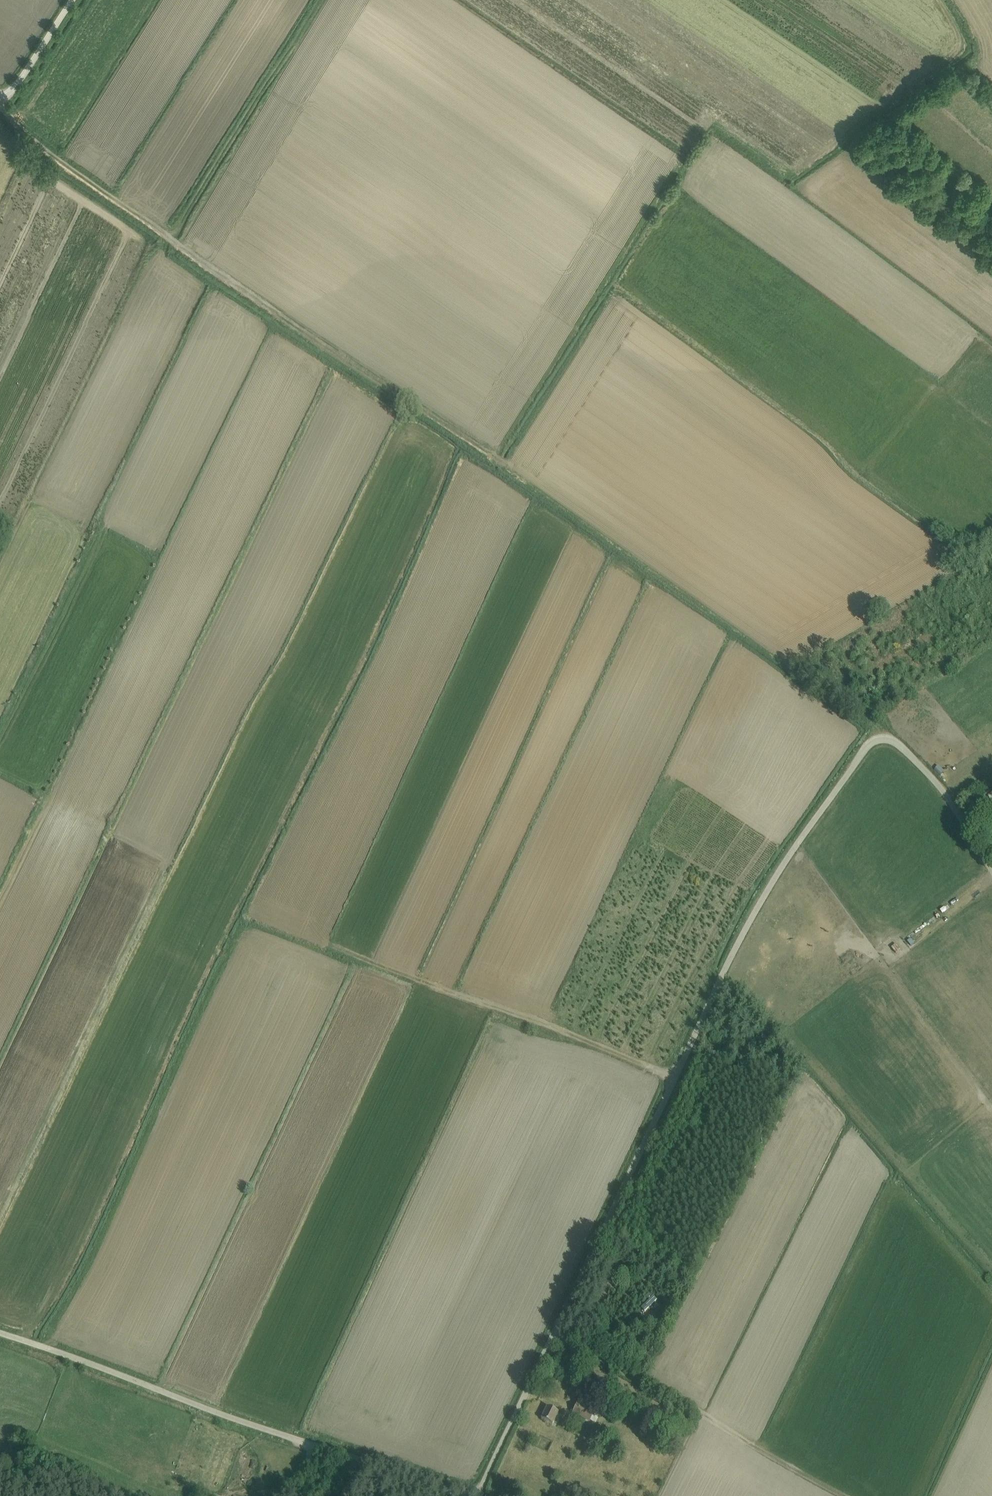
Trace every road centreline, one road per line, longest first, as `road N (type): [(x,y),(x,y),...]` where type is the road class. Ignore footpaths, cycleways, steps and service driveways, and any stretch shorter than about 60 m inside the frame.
road 1 (residential): [(475,1495),(727,963),(798,844),(871,743),(898,744),(933,781),(991,874)]
road 2 (unclassified): [(0,1334),(241,1423),(472,1495)]
road 3 (unclassified): [(72,0),(0,104)]

